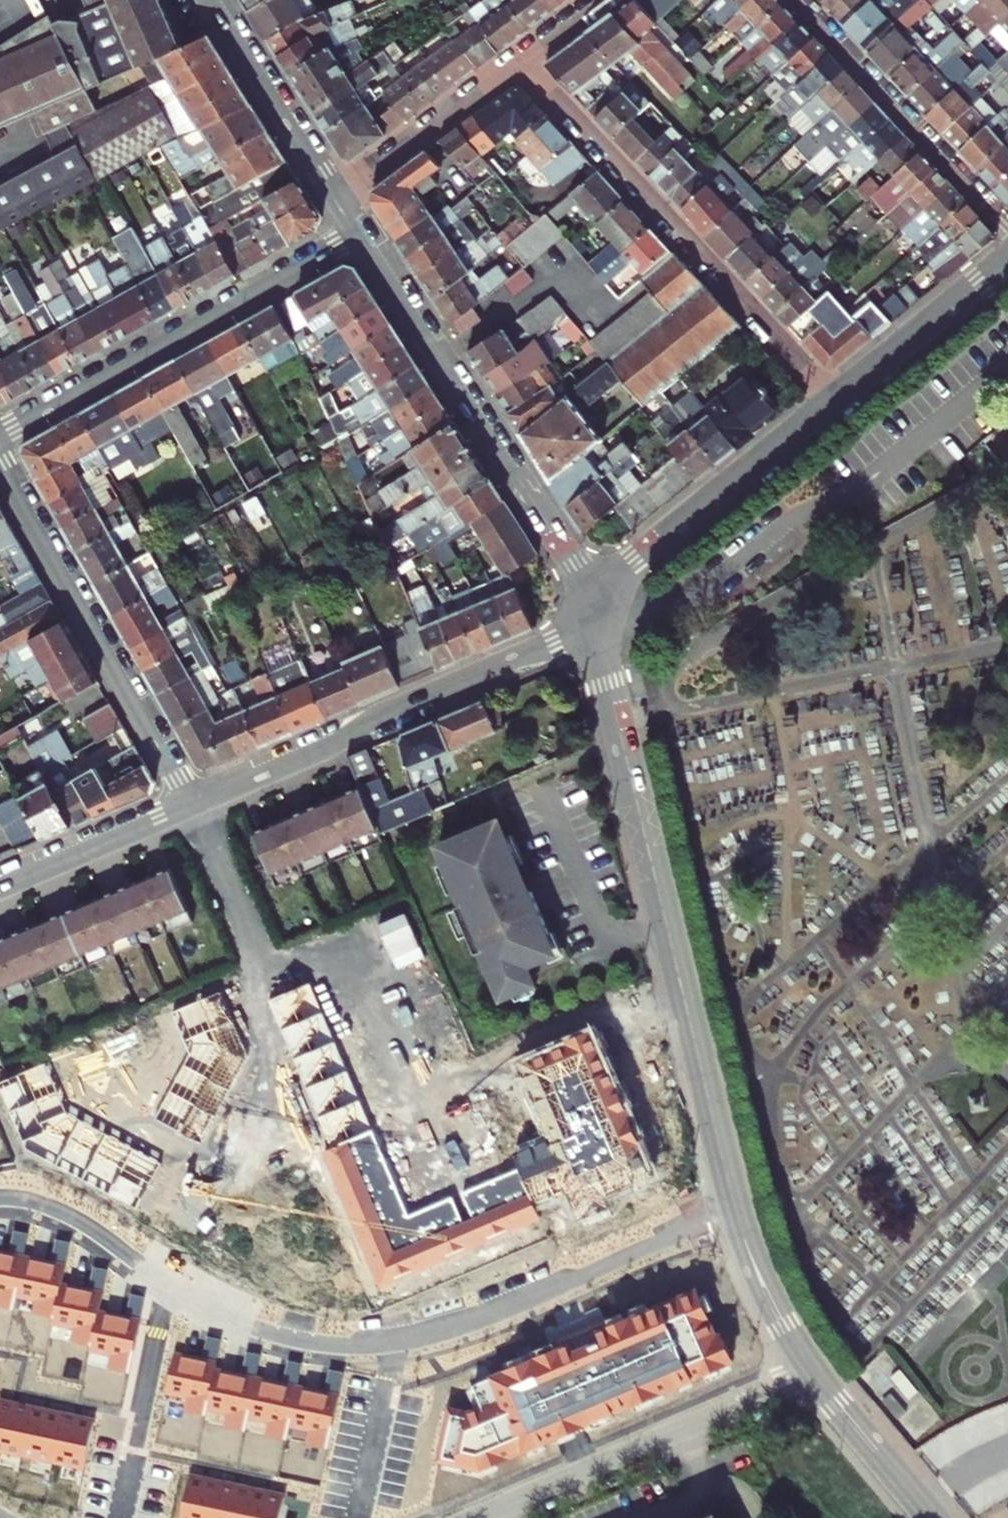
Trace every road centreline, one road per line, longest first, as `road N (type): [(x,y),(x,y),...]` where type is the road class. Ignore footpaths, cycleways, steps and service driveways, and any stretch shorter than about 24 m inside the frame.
road 1 (residential): [(0,1198),(61,1212),(230,1318),(339,1345),(448,1325),(733,1200)]
road 2 (tertiary): [(733,1200),(594,623)]
road 3 (residential): [(836,398),(527,60)]
road 4 (residential): [(594,623),(188,807)]
road 5 (tertiary): [(360,237),(587,597)]
road 6 (residential): [(0,436),(360,237)]
road 7 (residential): [(188,807),(0,466)]
road 8 (residential): [(472,1517),(811,1372)]
road 9 (residential): [(836,398),(587,597)]
road 10 (residential): [(804,0),(1007,221)]
road 11 (residential): [(527,60),(335,197)]
road 12 (tertiary): [(209,0),(335,197)]
road 13 (residential): [(1007,256),(836,398)]
road 14 (residential): [(188,807),(0,886)]
road 15 (tertiary): [(811,1372),(767,1295),(733,1200)]
road 16 (tertiary): [(933,1517),(811,1372)]

